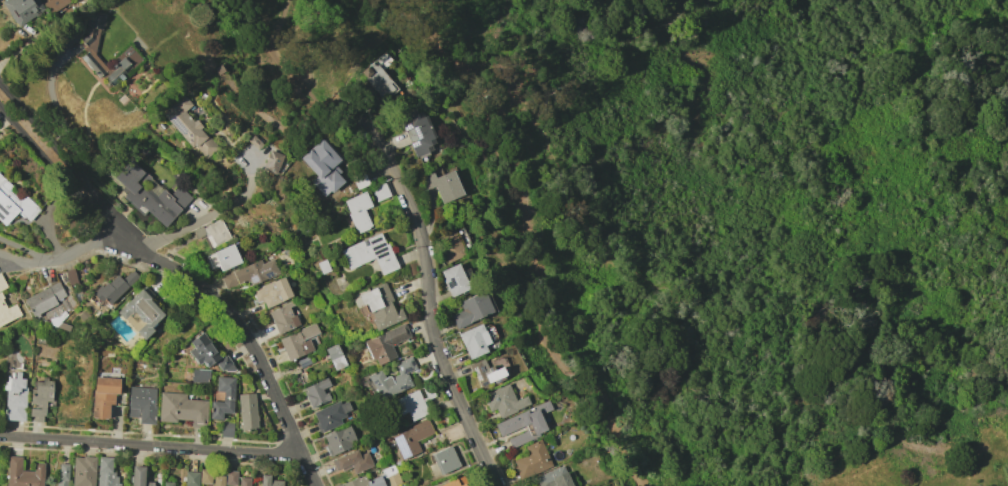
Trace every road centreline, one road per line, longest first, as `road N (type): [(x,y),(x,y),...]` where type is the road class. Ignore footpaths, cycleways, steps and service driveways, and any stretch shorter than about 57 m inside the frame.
road 1 (track): [(349,0),(377,15),(464,35),(498,97),(566,310),(647,485)]
road 2 (residential): [(324,100),(367,123),(409,204),(441,348),(502,485)]
road 3 (residential): [(97,209),(127,243),(199,281),(250,344),(315,485)]
road 4 (residential): [(0,436),(301,455)]
road 5 (residential): [(0,110),(59,179),(97,209)]

